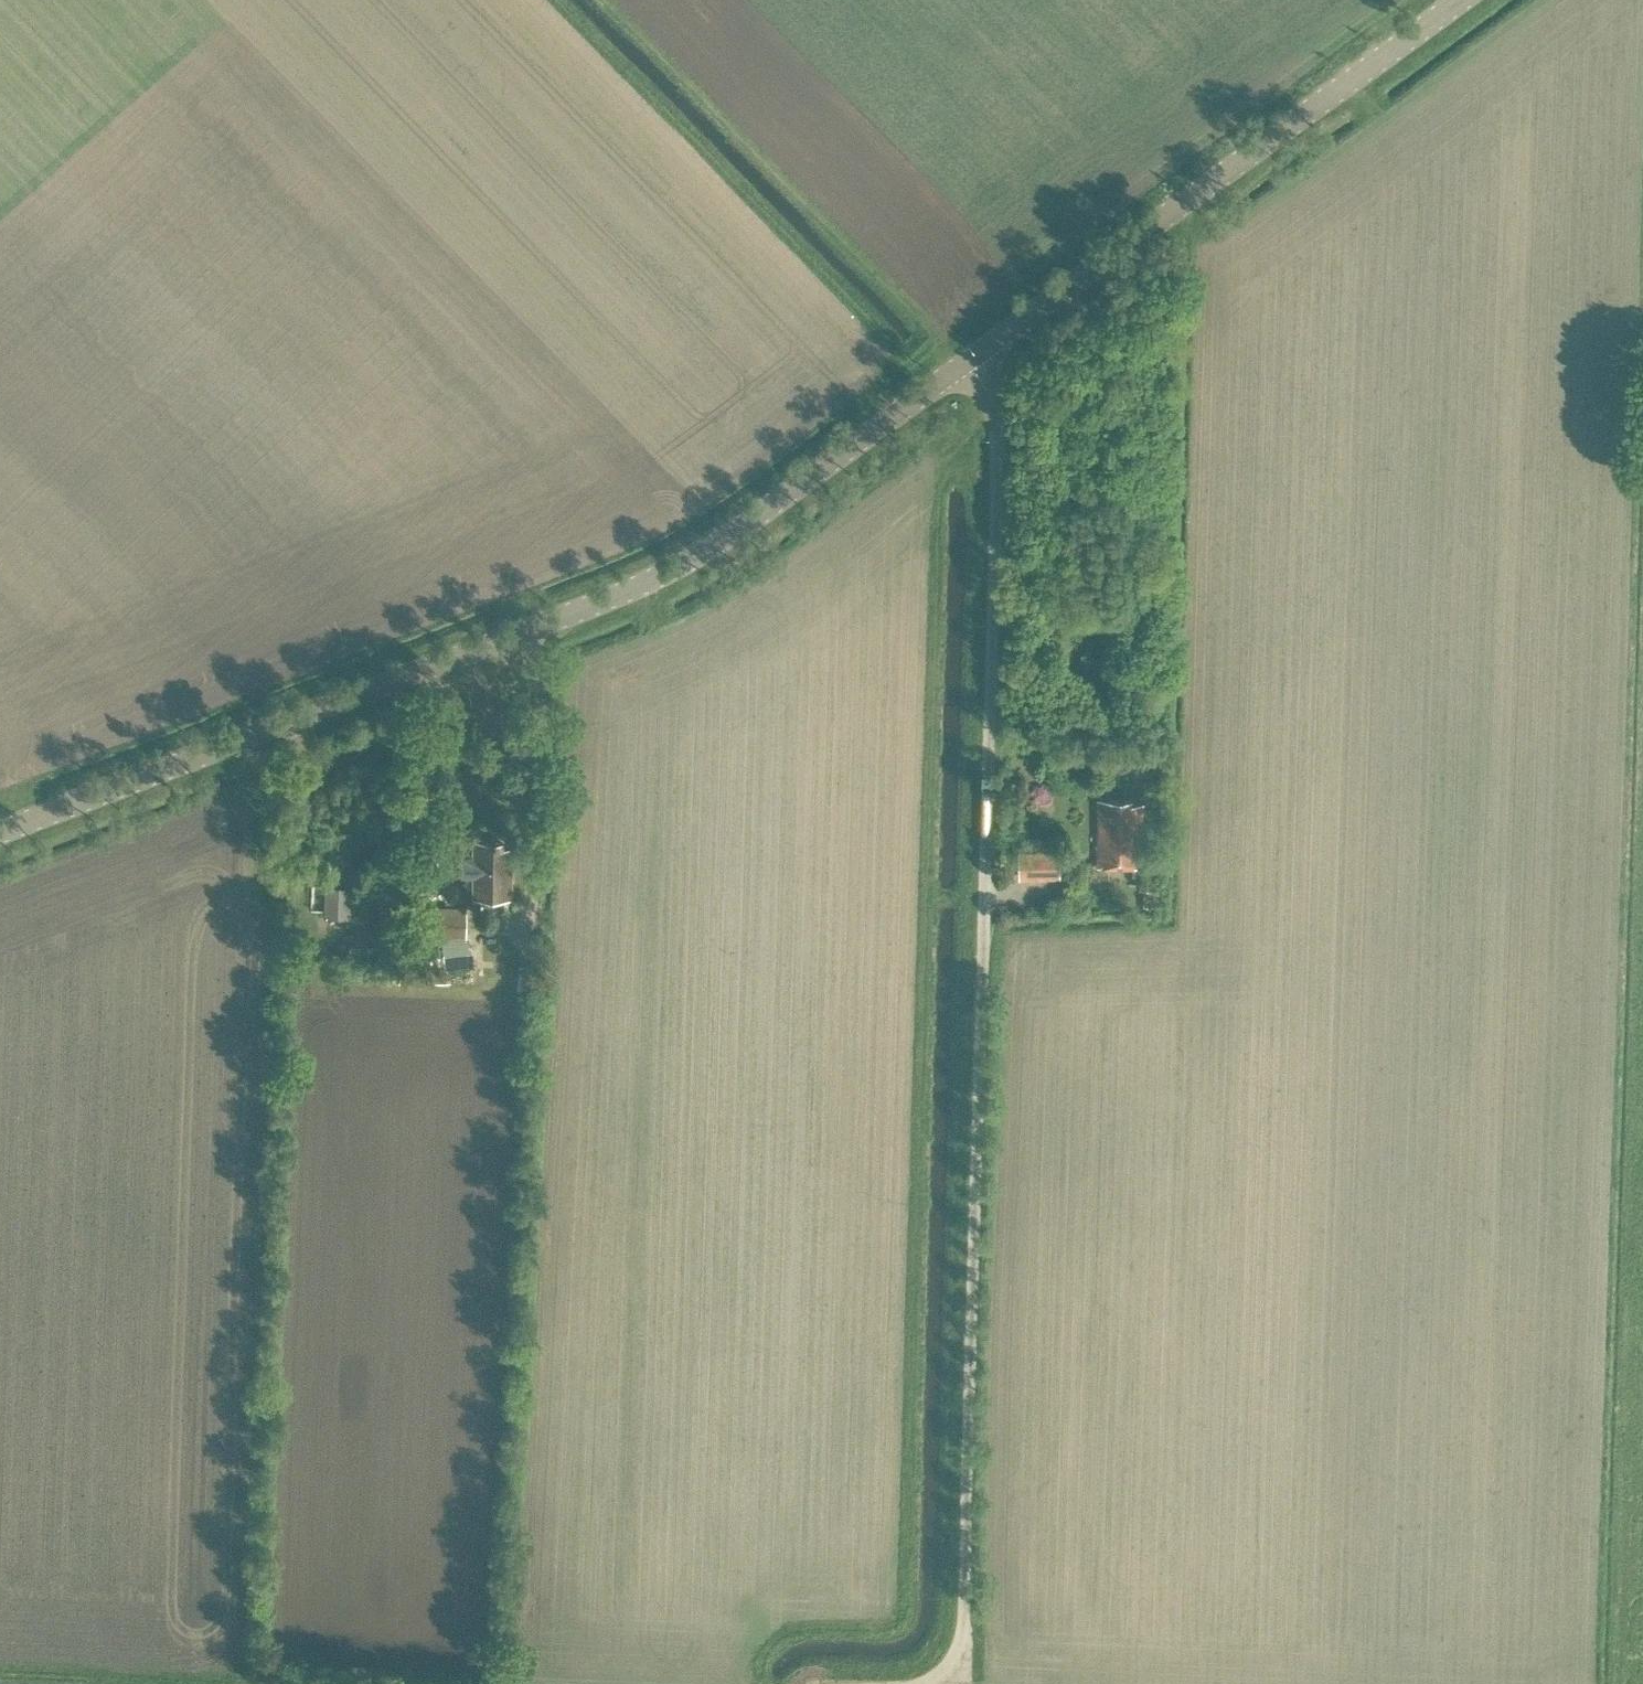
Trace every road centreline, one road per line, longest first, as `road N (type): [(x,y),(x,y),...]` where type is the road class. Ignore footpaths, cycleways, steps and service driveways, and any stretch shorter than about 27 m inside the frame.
road 1 (unclassified): [(931,1683),(957,1659),(963,1631),(999,431),(985,352)]
road 2 (secondary): [(0,829),(670,570),(782,501),(985,352)]
road 3 (secondary): [(985,352),(1461,0)]

